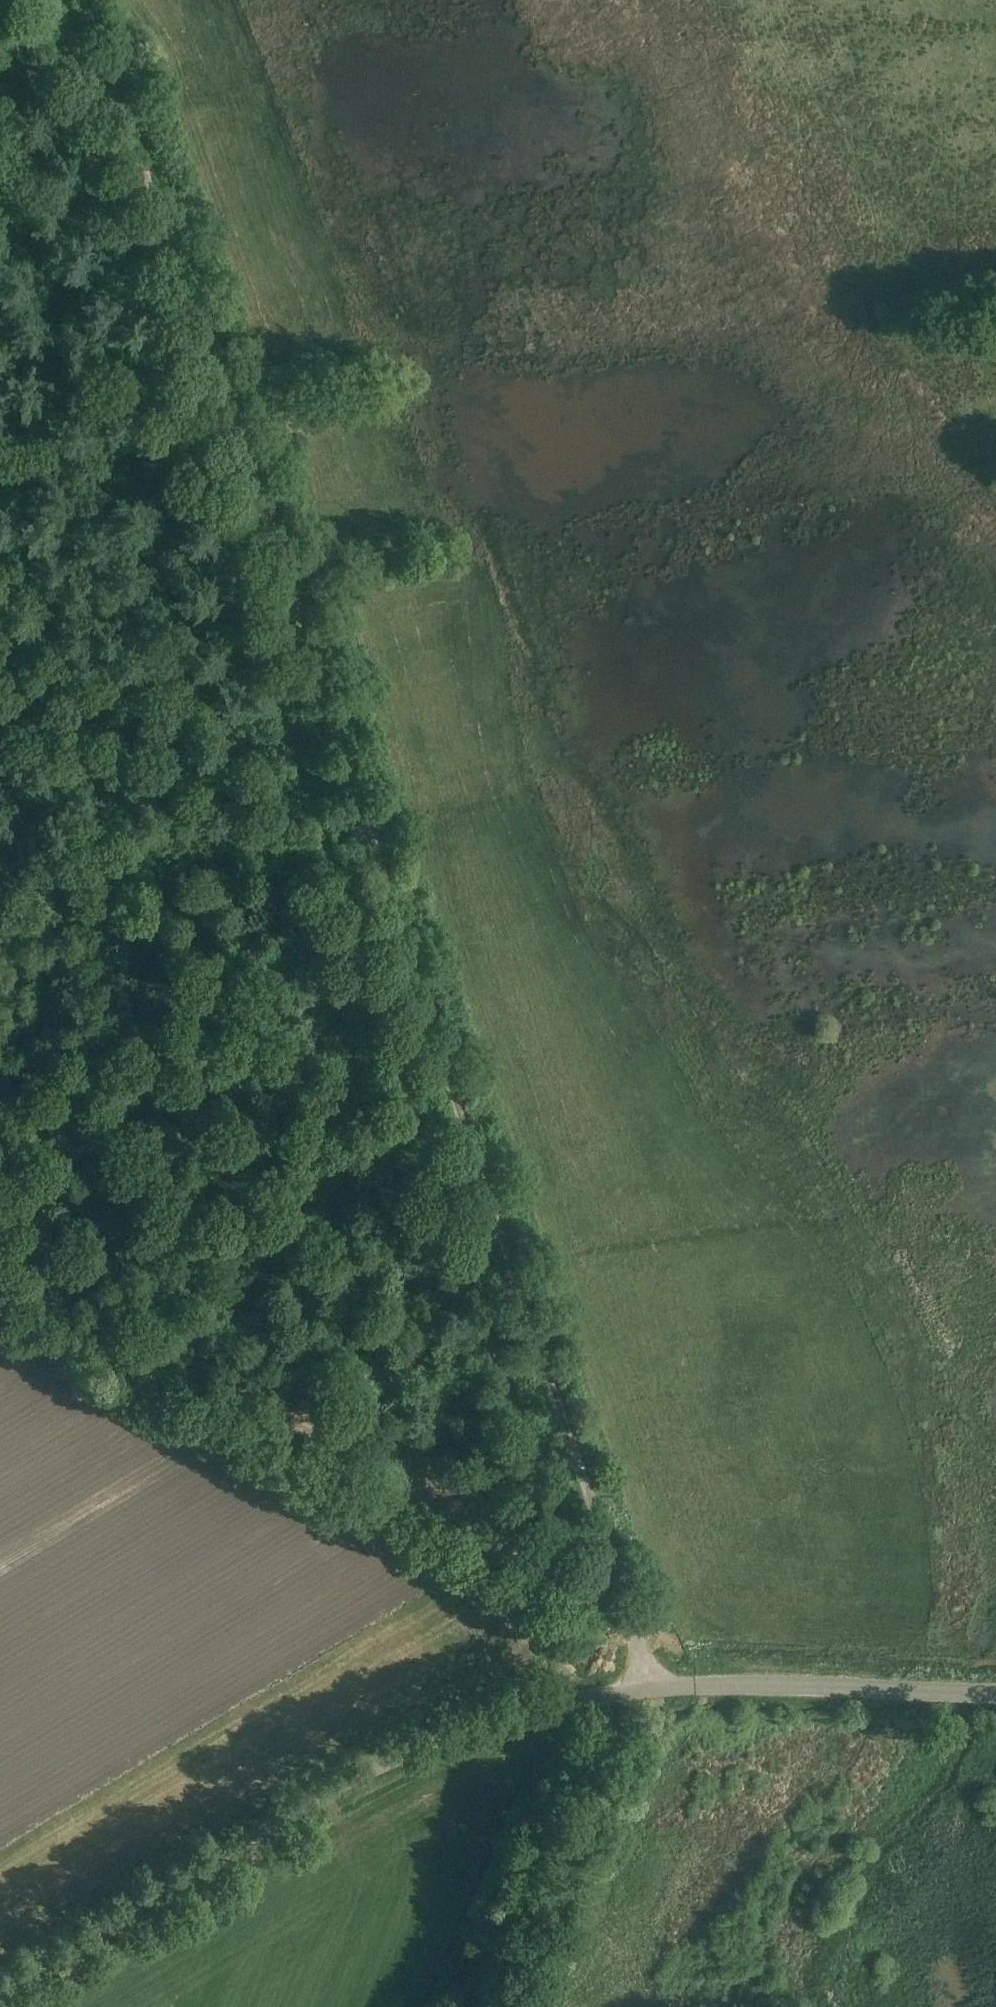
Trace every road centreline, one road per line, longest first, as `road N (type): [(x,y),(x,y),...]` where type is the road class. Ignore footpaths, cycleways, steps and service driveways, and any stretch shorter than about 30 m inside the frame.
road 1 (track): [(581,1472),(157,210),(56,0)]
road 2 (unclassified): [(0,1991),(335,1787),(451,1735),(649,1685)]
road 3 (track): [(616,1585),(578,1579),(0,1273)]
road 4 (unclassified): [(995,1695),(649,1685)]
road 5 (unclassified): [(649,1685),(581,1472)]

